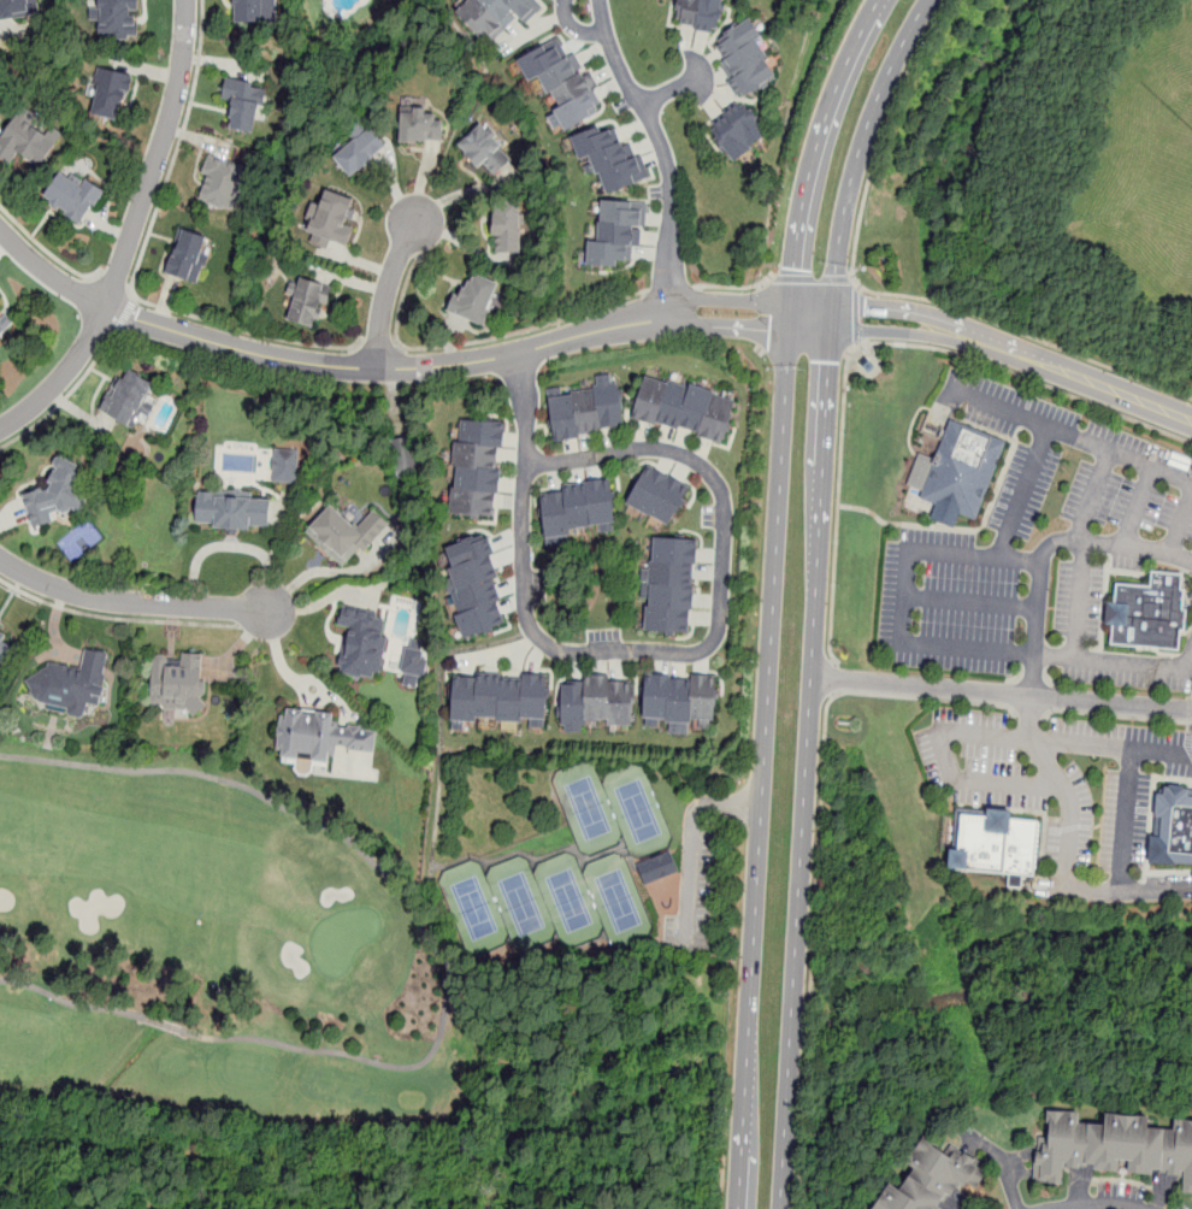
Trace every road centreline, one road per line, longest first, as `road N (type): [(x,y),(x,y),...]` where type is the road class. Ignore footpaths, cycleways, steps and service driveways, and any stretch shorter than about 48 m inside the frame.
road 1 (primary): [(781,1208),(832,303)]
road 2 (primary): [(790,328),(739,1208)]
road 3 (residential): [(619,452),(525,466),(523,591),(532,633),(566,651),(694,654),(718,631),(725,509),(718,485),(674,452),(619,452)]
road 4 (residential): [(105,308),(236,349),(380,368),(519,354),(673,314)]
road 5 (primary): [(882,0),(828,120),(790,328)]
road 6 (residential): [(673,314),(671,181),(659,135),(613,53),(602,0)]
road 7 (primary): [(832,303),(843,214),(866,126),(926,0)]
road 8 (residential): [(105,308),(176,95),(185,0)]
road 9 (residential): [(0,562),(99,602),(266,607)]
road 10 (tertiary): [(945,330),(1191,421)]
road 11 (residential): [(105,308),(61,381),(0,429)]
road 12 (tertiary): [(790,328),(945,330)]
road 13 (residential): [(380,368),(384,299),(413,225)]
road 14 (residential): [(105,308),(29,261),(0,231)]
road 15 (residential): [(793,303),(692,299),(673,314)]

